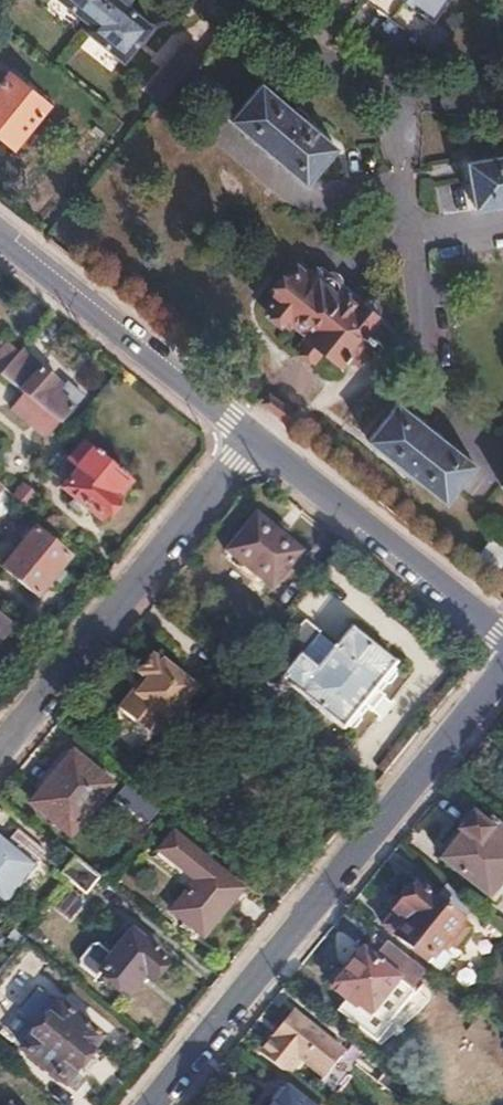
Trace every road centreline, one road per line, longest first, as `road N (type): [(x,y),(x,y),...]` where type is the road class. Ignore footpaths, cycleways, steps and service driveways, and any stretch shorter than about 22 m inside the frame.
road 1 (residential): [(154,1104),(502,676)]
road 2 (residential): [(0,751),(253,437)]
road 3 (residential): [(0,238),(253,437)]
road 4 (residential): [(253,437),(502,631)]
road 5 (residential): [(502,71),(404,85),(367,79),(335,68),(236,0)]

